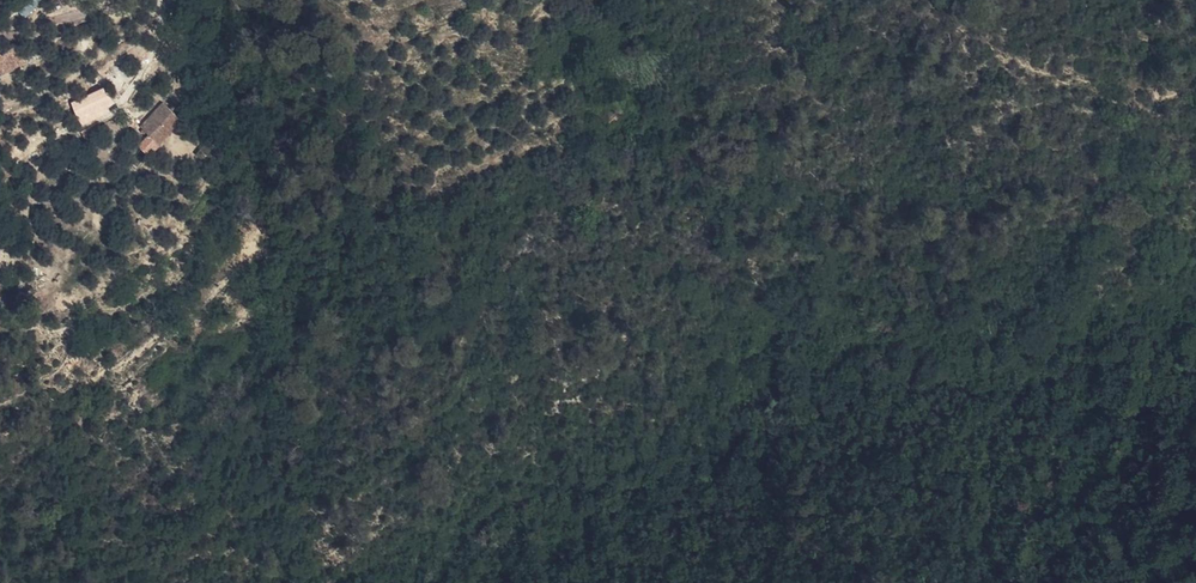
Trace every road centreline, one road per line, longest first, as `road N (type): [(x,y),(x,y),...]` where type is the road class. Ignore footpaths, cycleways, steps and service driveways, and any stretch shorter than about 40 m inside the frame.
road 1 (unclassified): [(134,0),(43,34),(0,37)]

